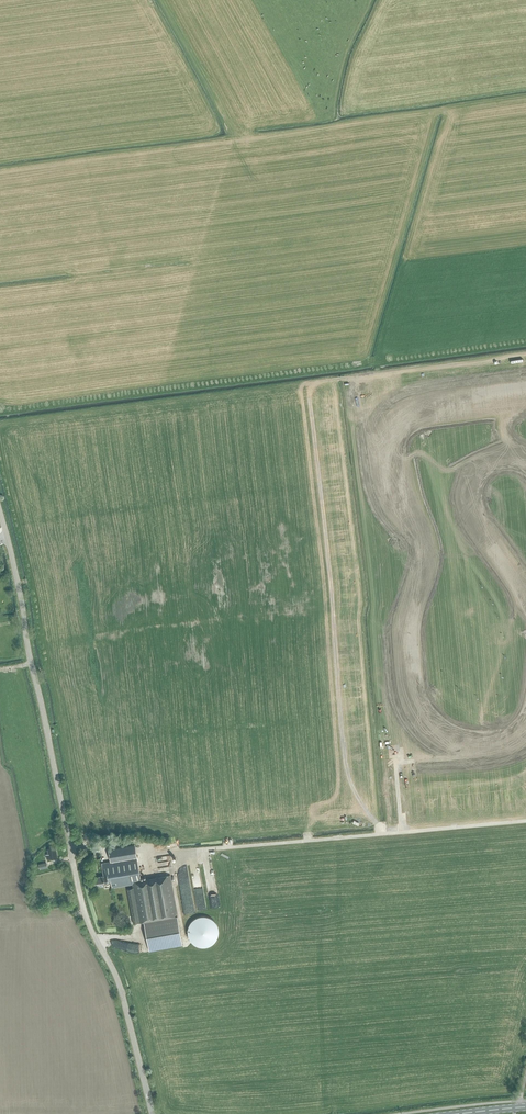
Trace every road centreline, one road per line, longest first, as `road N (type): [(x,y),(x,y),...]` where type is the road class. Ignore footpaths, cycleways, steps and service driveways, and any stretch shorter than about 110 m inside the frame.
road 1 (tertiary): [(152,1113),(116,977),(83,906),(0,512)]
road 2 (track): [(442,110),(272,136),(234,130),(162,0)]

